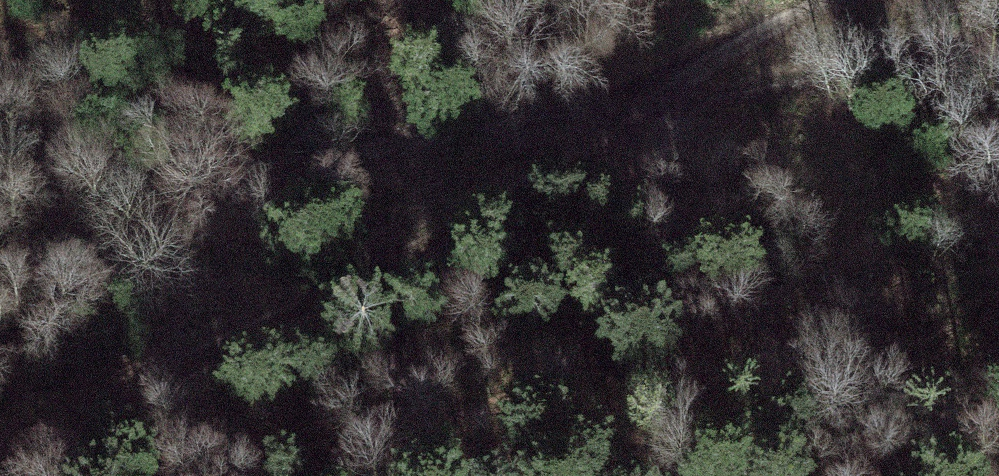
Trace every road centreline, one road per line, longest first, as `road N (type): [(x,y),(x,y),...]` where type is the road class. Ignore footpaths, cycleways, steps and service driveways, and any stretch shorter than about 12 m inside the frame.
road 1 (track): [(0,173),(113,188),(675,94),(998,59)]
road 2 (track): [(834,0),(759,28),(560,170),(309,308),(0,449)]

